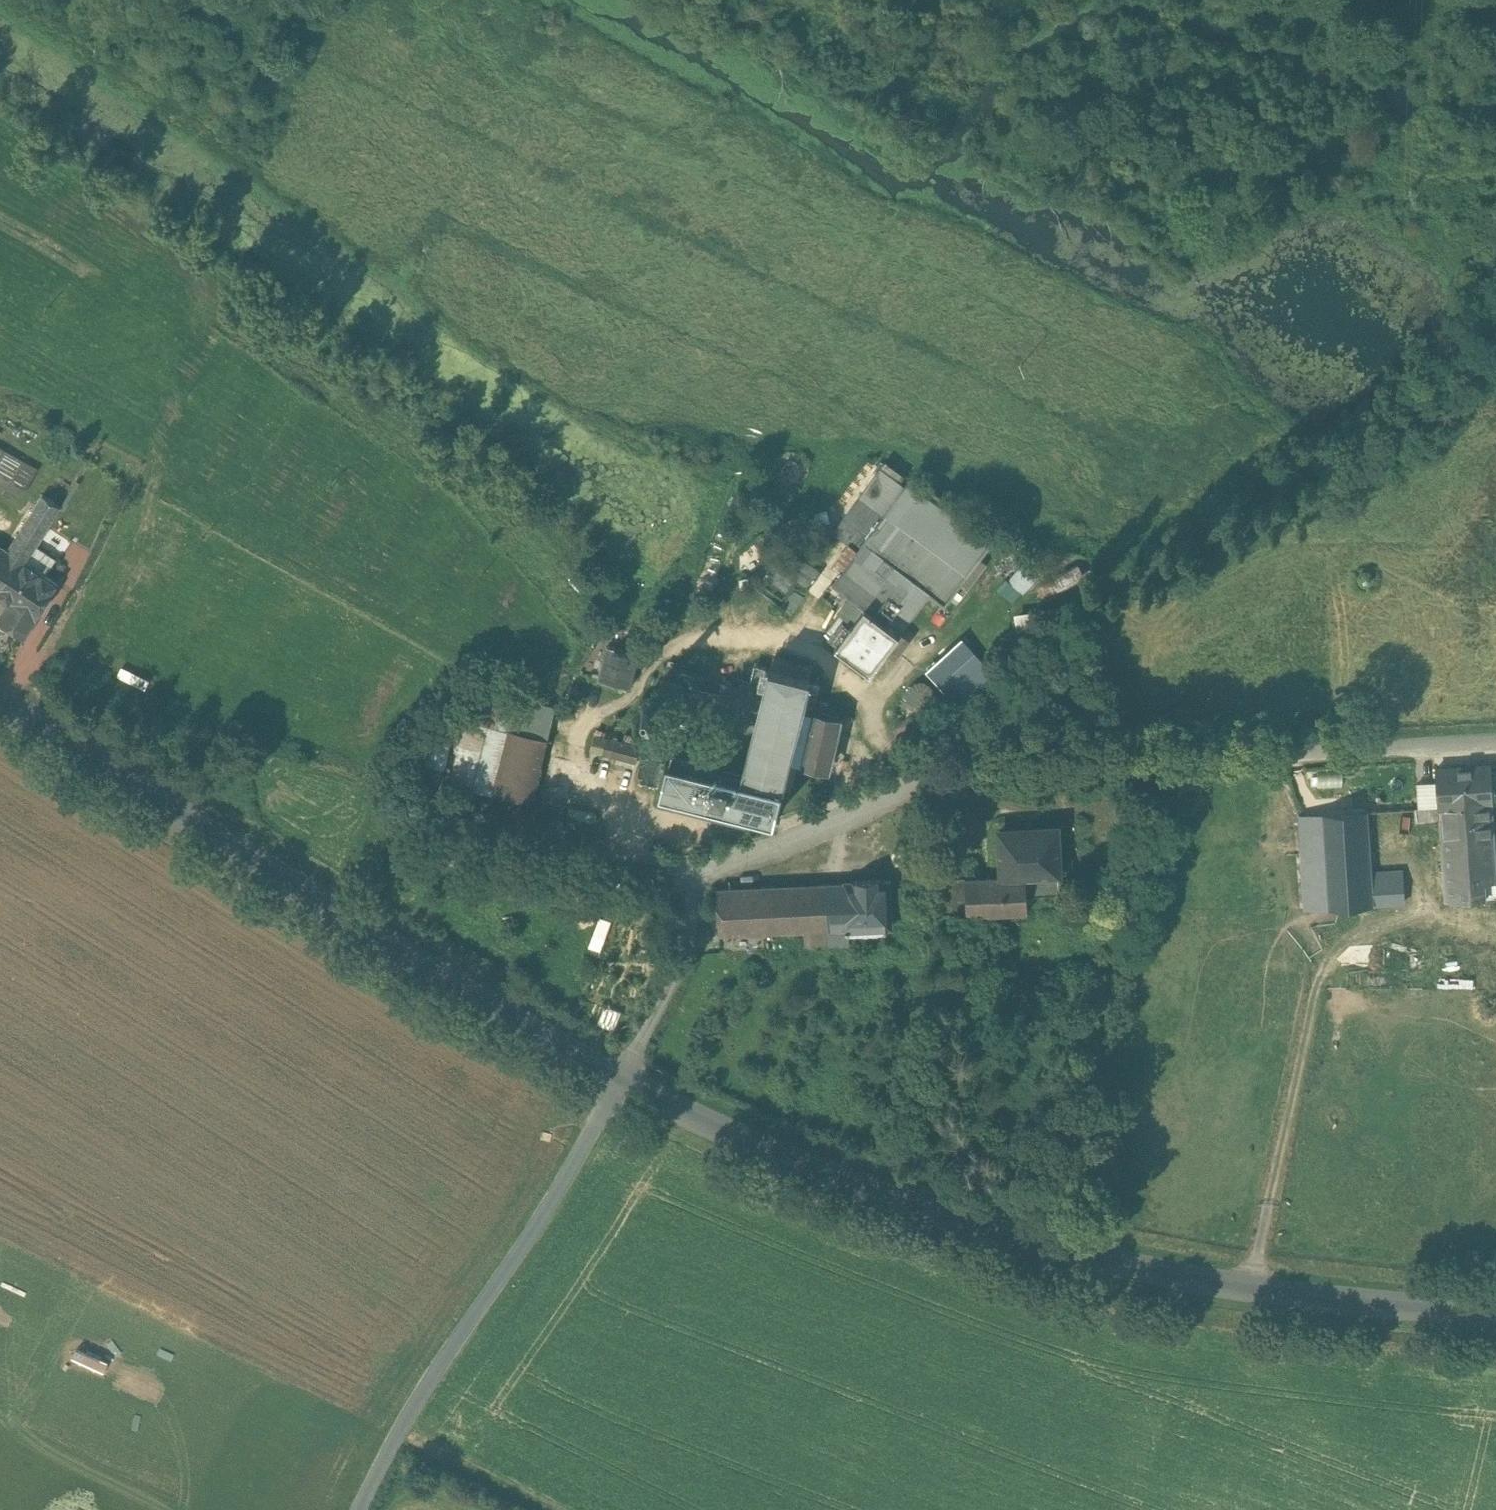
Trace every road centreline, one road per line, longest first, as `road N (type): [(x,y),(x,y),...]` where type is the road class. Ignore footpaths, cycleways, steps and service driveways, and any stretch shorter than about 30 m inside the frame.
road 1 (unclassified): [(627,1078),(689,945),(702,872),(972,770),(1495,740)]
road 2 (unclassified): [(1495,1313),(1303,1301),(1132,1275),(763,1147),(627,1078)]
road 3 (unclassified): [(627,1078),(0,694)]
road 4 (unclassified): [(365,1509),(392,1451),(627,1078)]

